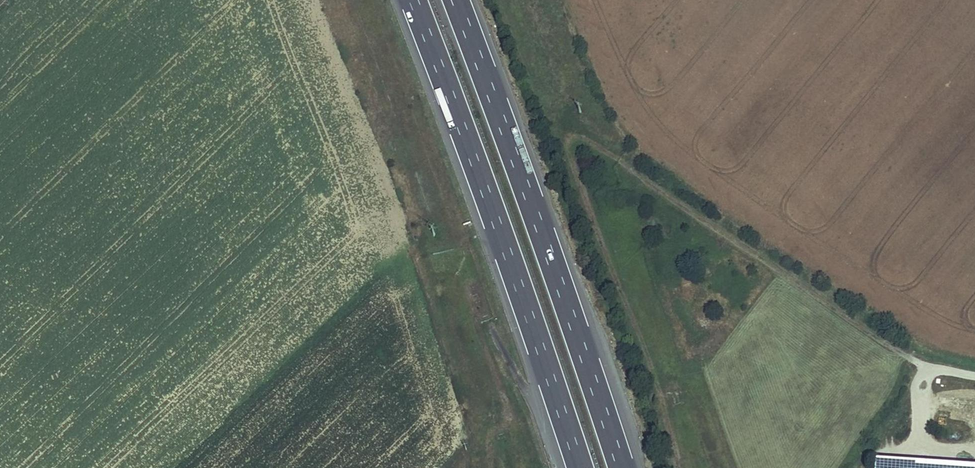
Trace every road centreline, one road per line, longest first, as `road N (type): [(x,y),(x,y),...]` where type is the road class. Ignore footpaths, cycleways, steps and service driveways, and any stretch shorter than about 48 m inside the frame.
road 1 (track): [(681,467),(570,148),(572,134),(906,355)]
road 2 (motorway): [(621,467),(454,0)]
road 3 (motorway): [(412,0),(579,467)]

